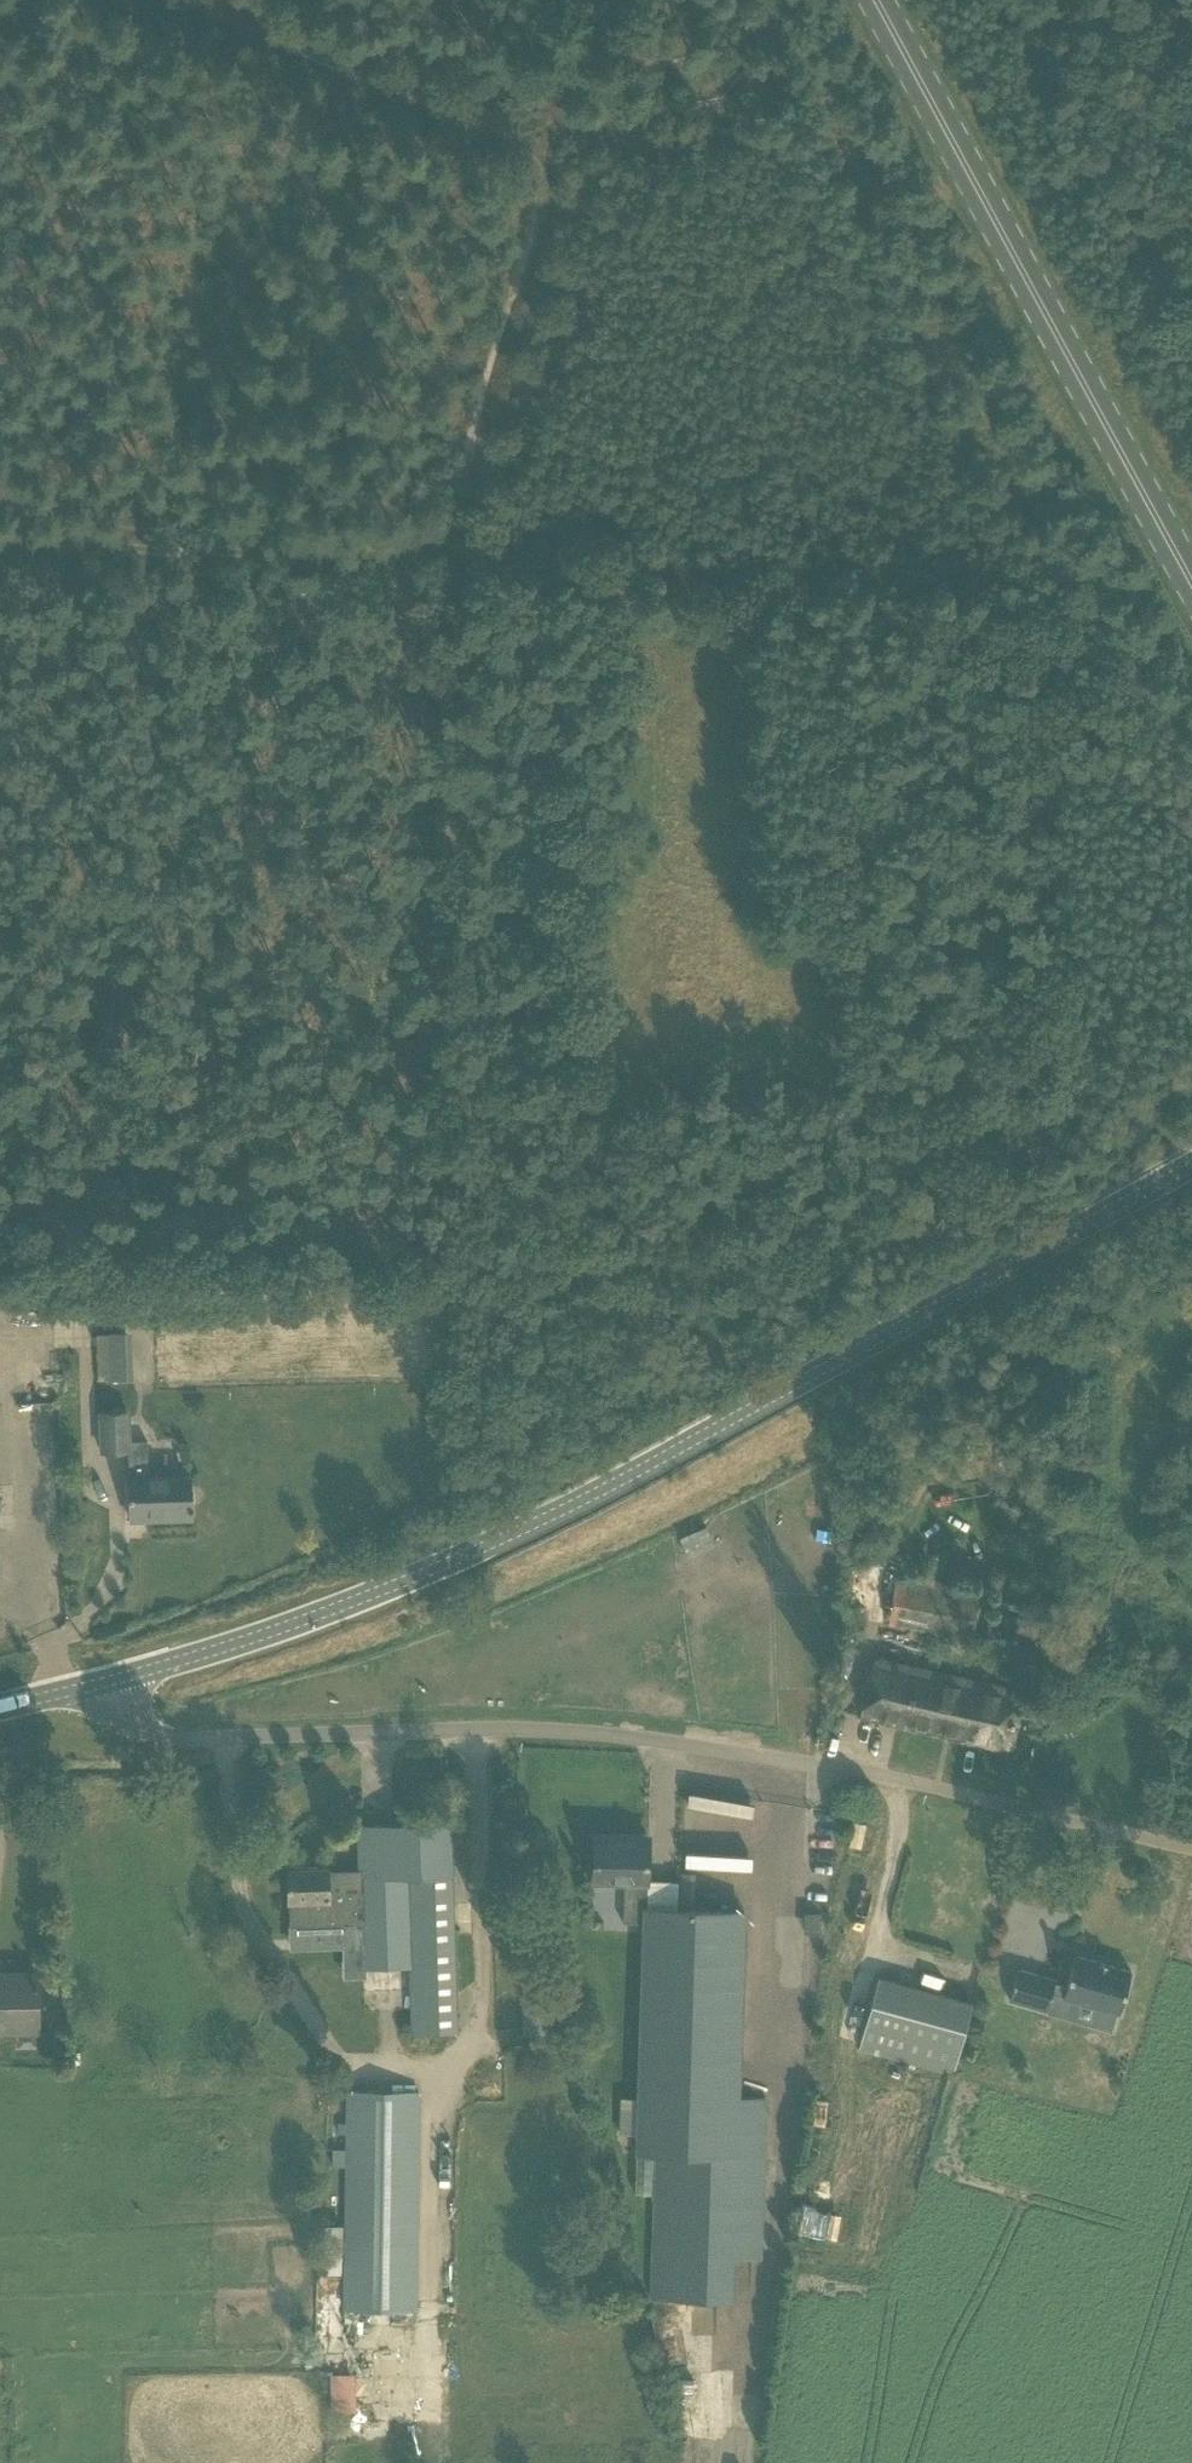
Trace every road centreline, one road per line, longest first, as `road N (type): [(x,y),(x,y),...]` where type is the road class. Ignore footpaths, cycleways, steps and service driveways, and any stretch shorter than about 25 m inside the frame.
road 1 (tertiary): [(113,1683),(388,1585),(627,1478),(1191,1165)]
road 2 (unclassified): [(1191,1848),(810,1761),(575,1732),(161,1734),(123,1705),(113,1683)]
road 3 (primary): [(1191,584),(882,0)]

